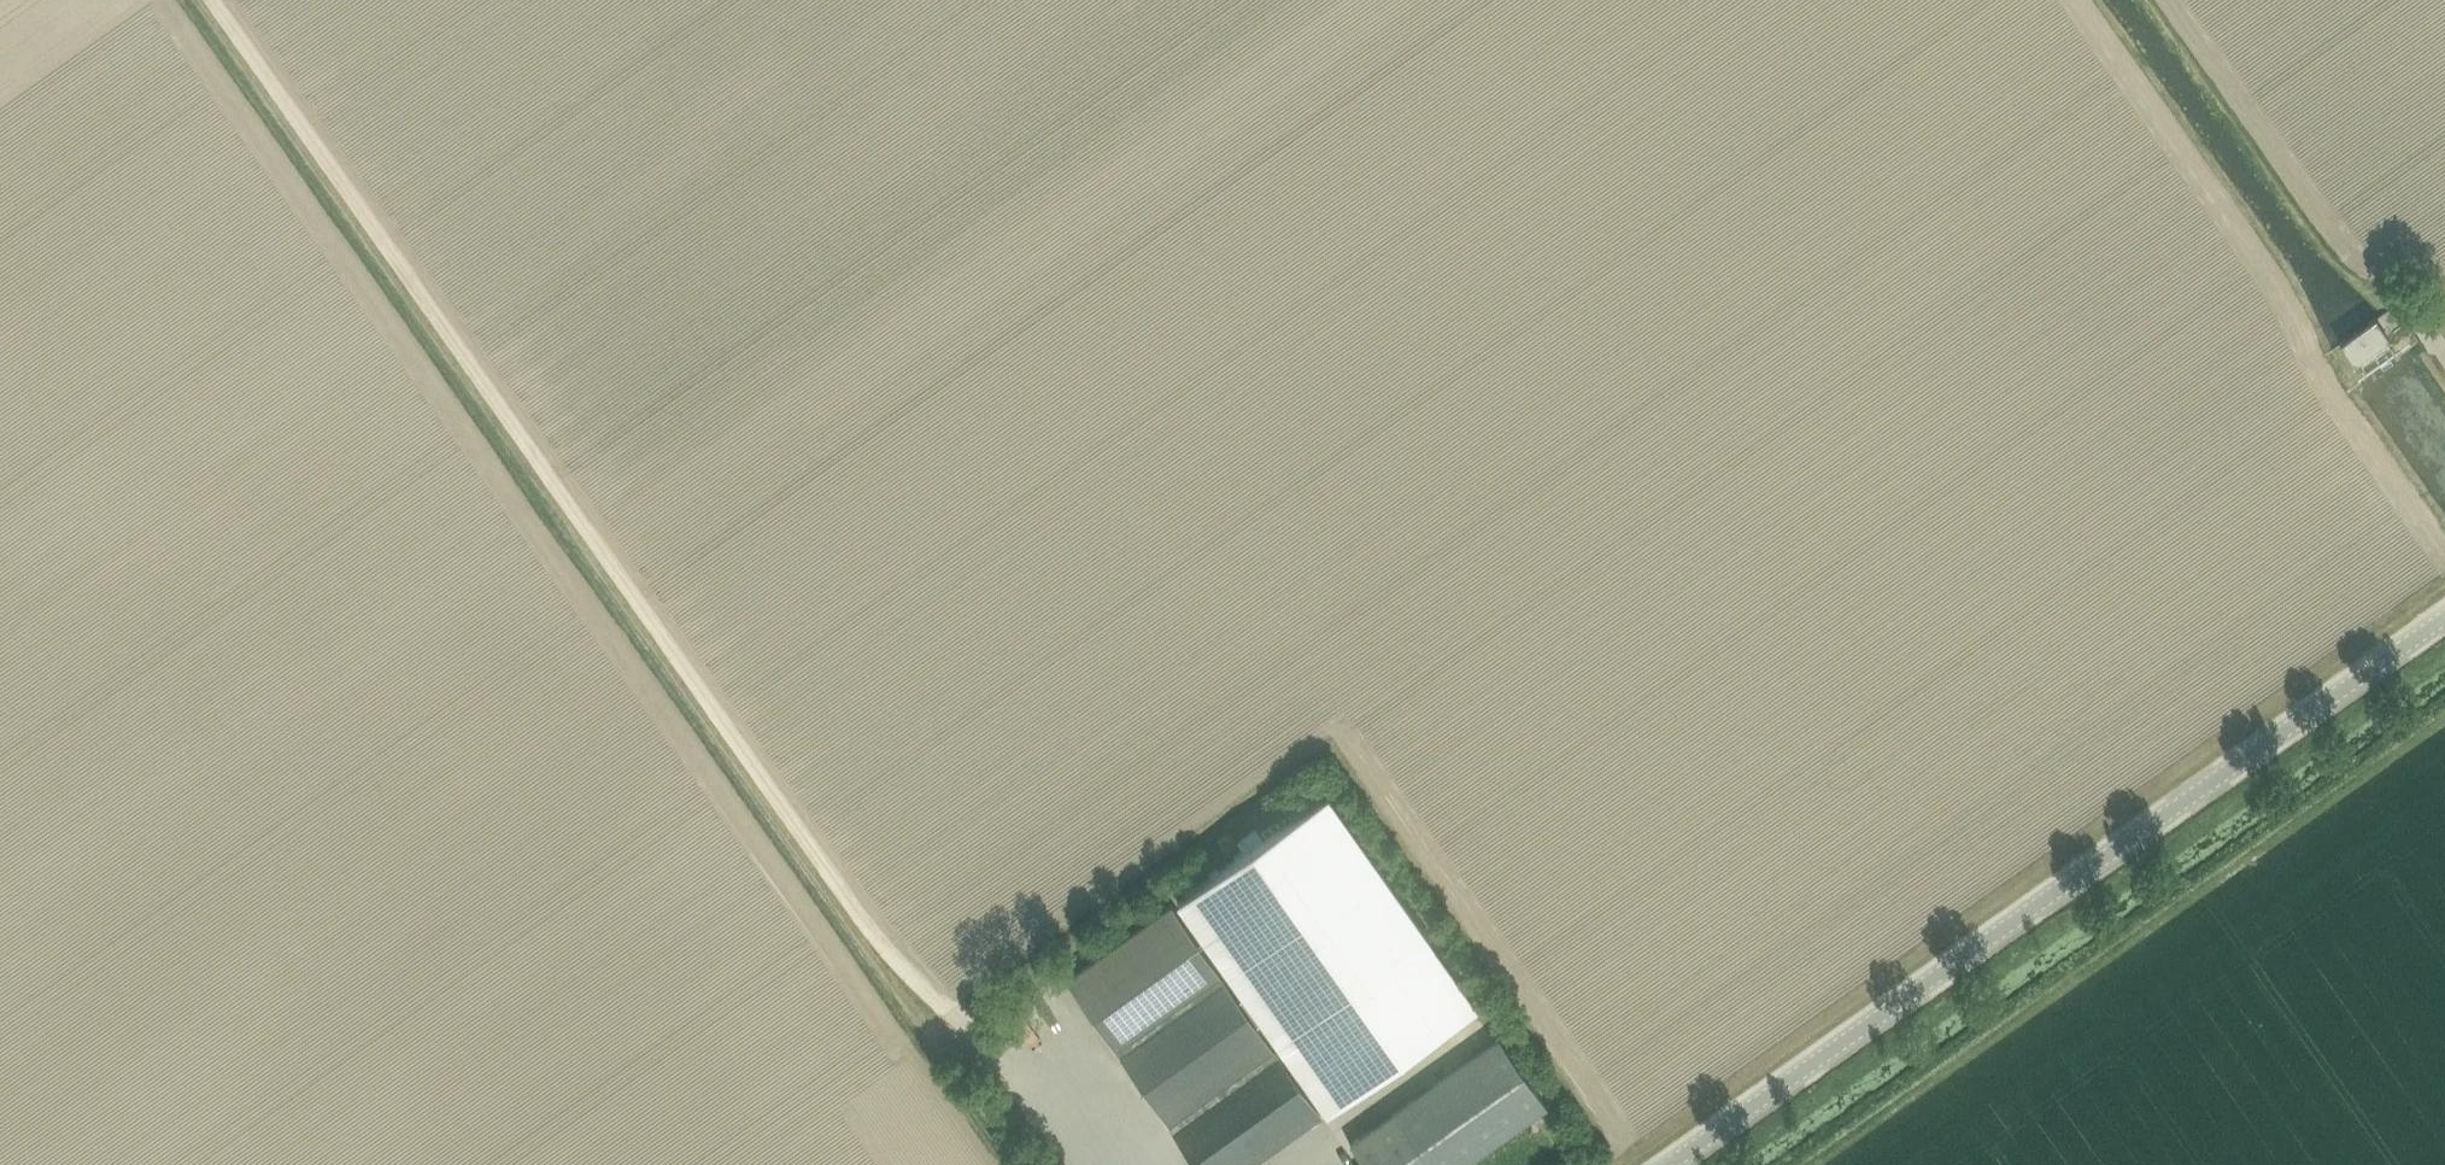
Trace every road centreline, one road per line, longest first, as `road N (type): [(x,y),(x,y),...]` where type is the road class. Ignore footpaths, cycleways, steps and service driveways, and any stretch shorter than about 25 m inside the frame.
road 1 (unclassified): [(1669,1164),(2444,615)]

